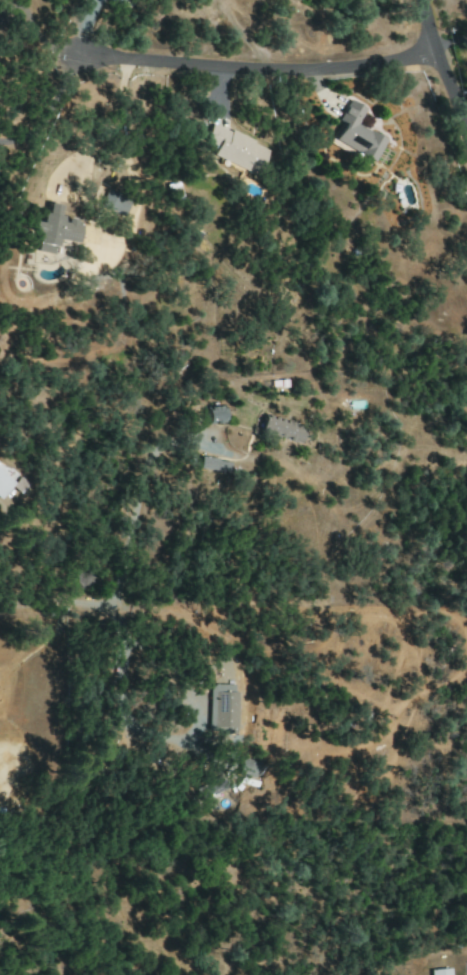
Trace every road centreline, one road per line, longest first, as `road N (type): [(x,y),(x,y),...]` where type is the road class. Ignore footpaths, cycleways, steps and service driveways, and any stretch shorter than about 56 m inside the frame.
road 1 (residential): [(434,51),(324,71),(85,57)]
road 2 (residential): [(466,148),(424,0)]

